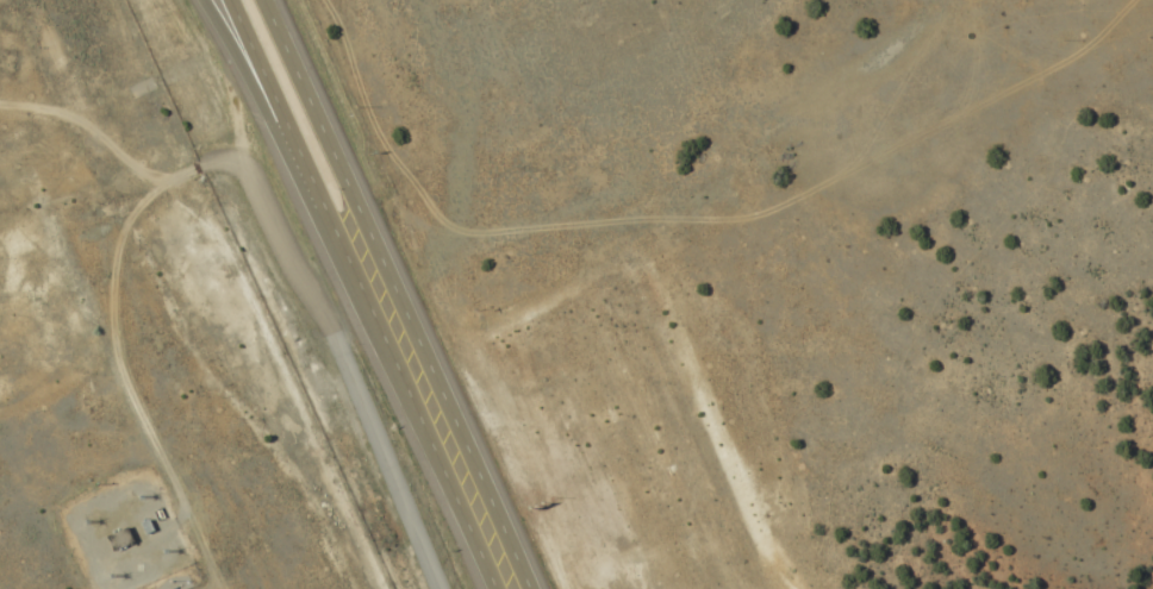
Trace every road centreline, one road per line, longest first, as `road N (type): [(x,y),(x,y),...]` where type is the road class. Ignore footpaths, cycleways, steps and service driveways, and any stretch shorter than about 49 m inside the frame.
road 1 (trunk): [(520,588),(255,0)]
road 2 (trunk): [(230,0),(486,588)]
road 3 (track): [(175,520),(170,484),(120,380),(107,305),(126,217),(168,181)]
road 4 (motorway): [(201,0),(339,251)]
road 5 (track): [(168,181),(124,162),(60,114),(0,106)]

